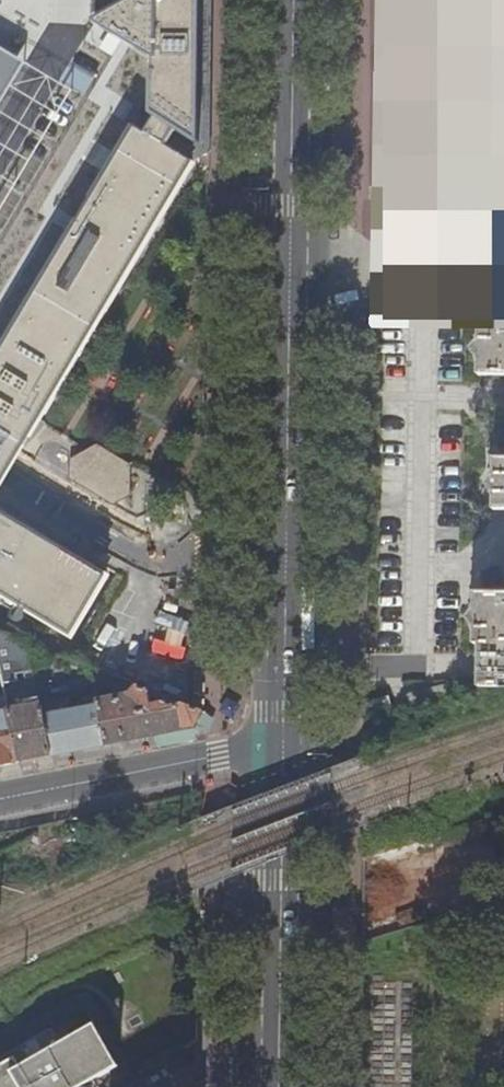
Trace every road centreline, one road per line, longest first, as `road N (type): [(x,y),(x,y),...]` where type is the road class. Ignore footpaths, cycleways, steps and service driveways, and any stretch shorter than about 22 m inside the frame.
road 1 (primary): [(287,555),(295,0)]
road 2 (primary): [(279,1086),(286,745)]
road 3 (unclassified): [(287,555),(132,545),(0,473)]
road 4 (residential): [(0,798),(286,745)]
road 5 (primary): [(286,745),(287,555)]
road 6 (unclassified): [(69,0),(62,58),(0,165)]

